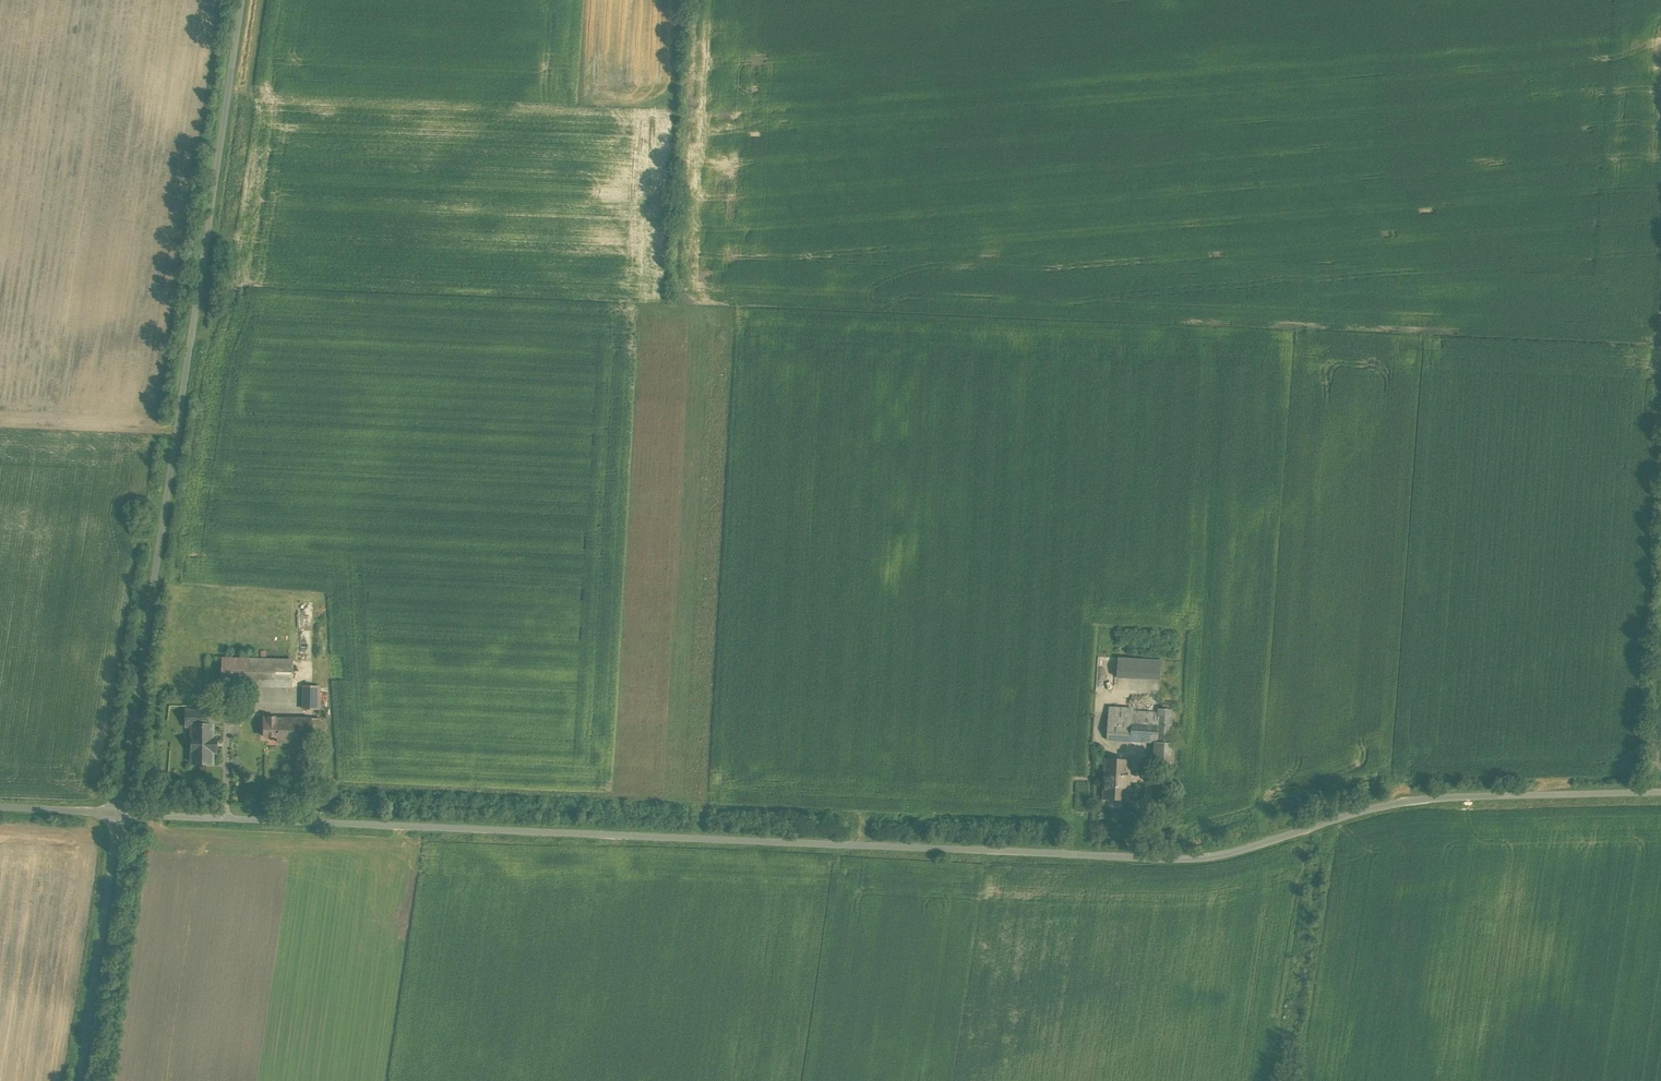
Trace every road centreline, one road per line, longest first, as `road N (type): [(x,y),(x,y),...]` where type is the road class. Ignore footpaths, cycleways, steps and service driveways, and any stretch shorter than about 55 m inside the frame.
road 1 (unclassified): [(1660,785),(1424,791),(1192,861),(119,812)]
road 2 (unclassified): [(242,0),(119,812)]
road 3 (unclassified): [(119,812),(79,1080)]

